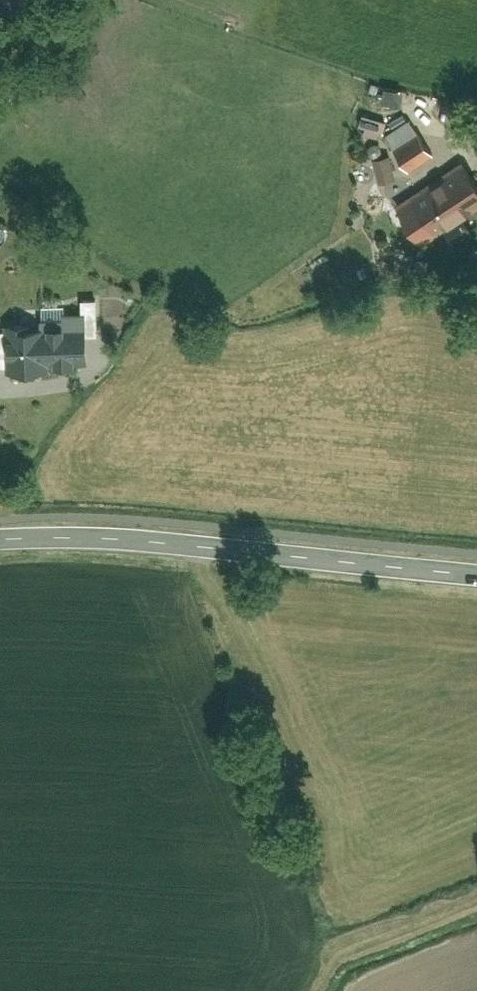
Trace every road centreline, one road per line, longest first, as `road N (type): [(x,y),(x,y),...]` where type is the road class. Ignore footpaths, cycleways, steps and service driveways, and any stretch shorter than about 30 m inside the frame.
road 1 (tertiary): [(476,577),(123,544),(0,546)]

